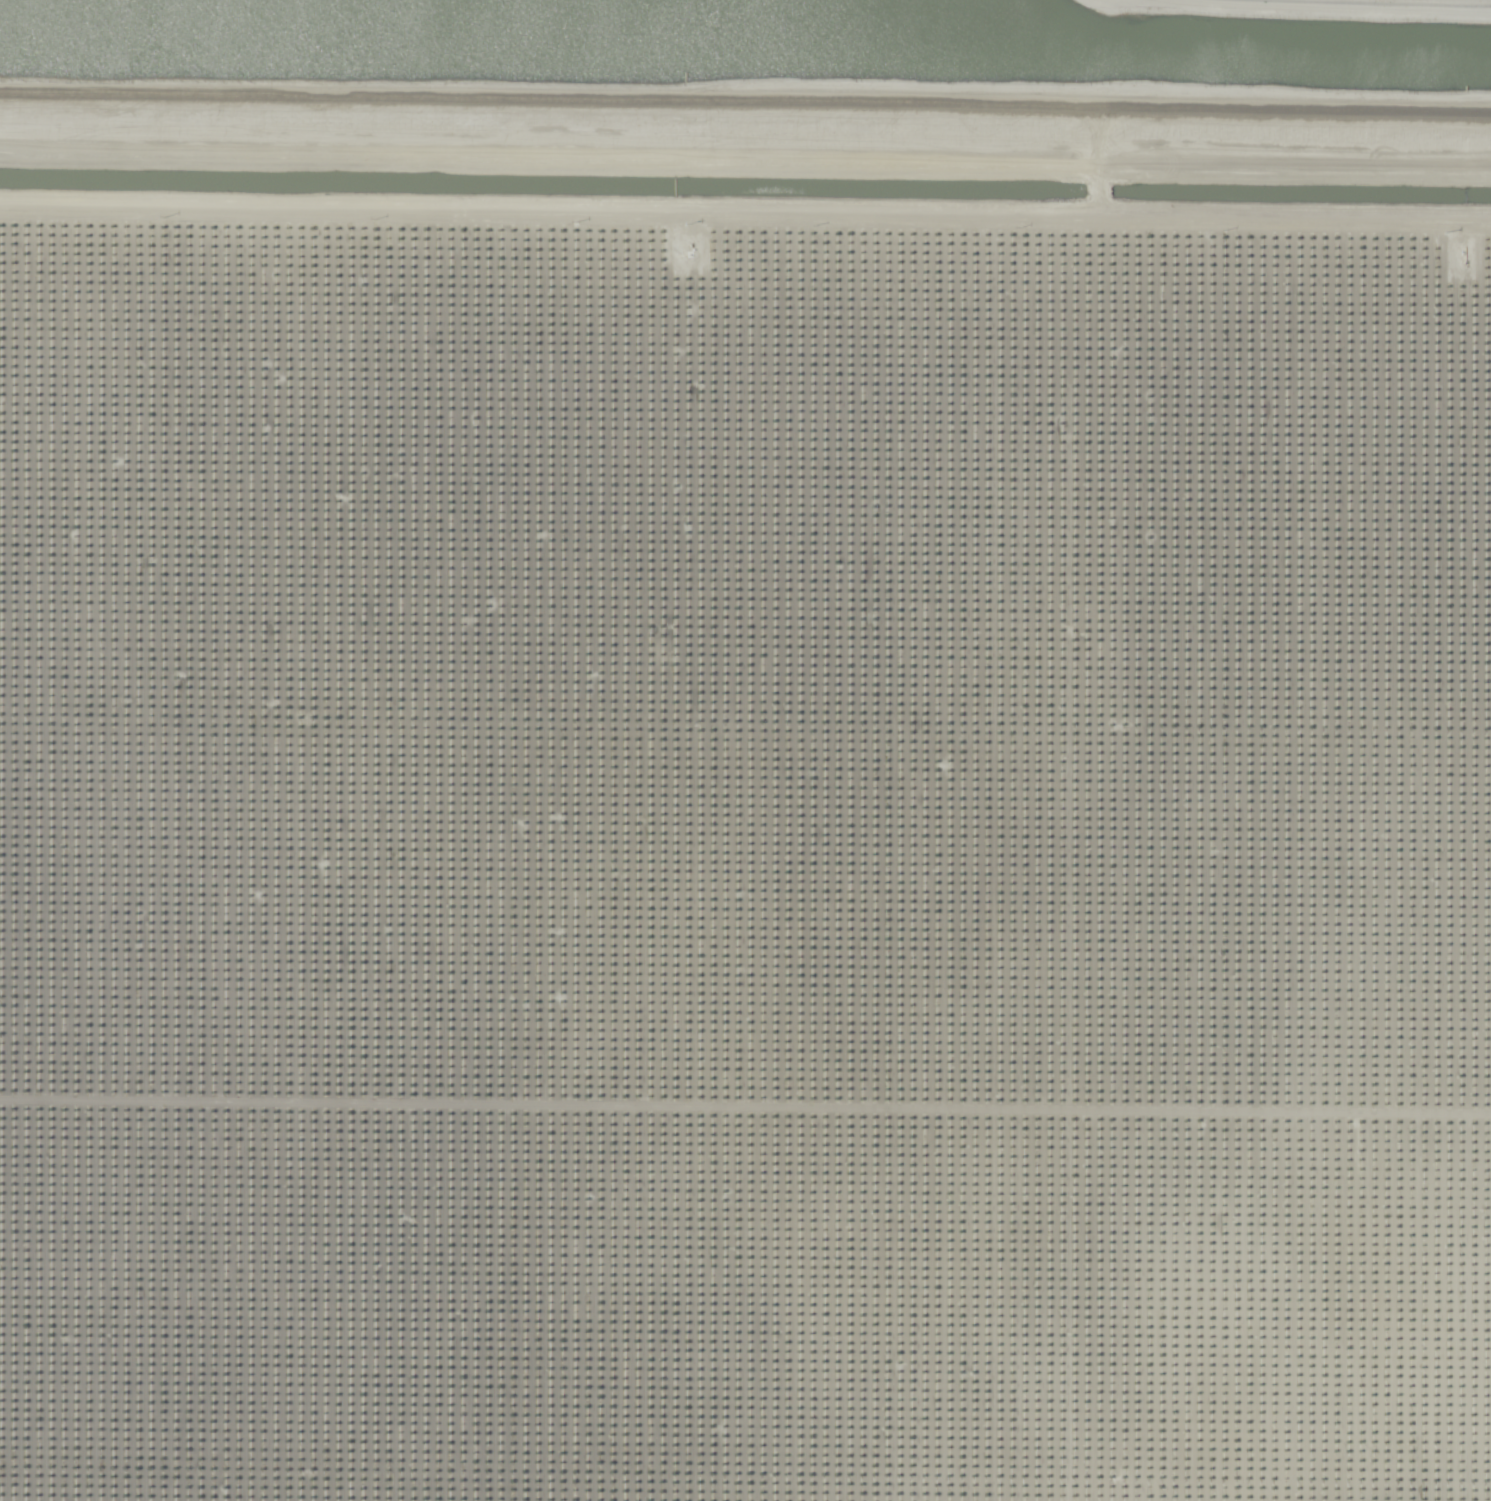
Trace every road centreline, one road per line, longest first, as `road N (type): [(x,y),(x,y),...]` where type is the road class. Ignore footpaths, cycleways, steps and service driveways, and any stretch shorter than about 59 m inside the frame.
road 1 (track): [(0,209),(1490,218)]

